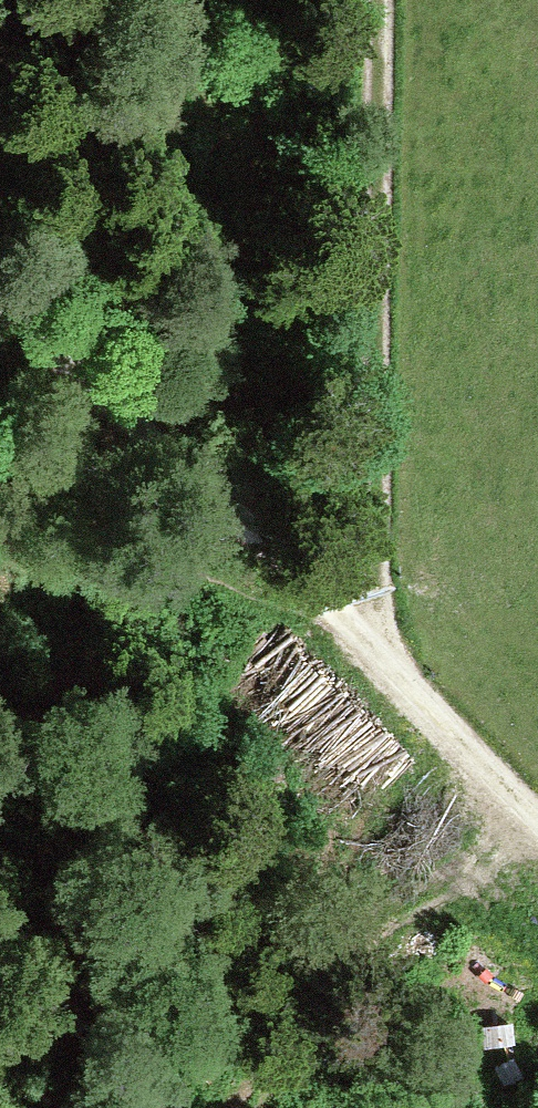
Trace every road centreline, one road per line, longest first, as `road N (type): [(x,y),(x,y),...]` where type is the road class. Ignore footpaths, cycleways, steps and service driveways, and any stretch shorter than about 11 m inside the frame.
road 1 (track): [(455,0),(429,403),(363,659)]
road 2 (track): [(363,659),(241,508),(0,305)]
road 3 (track): [(512,816),(367,937),(194,1107)]
road 4 (track): [(537,832),(512,816),(363,659)]

